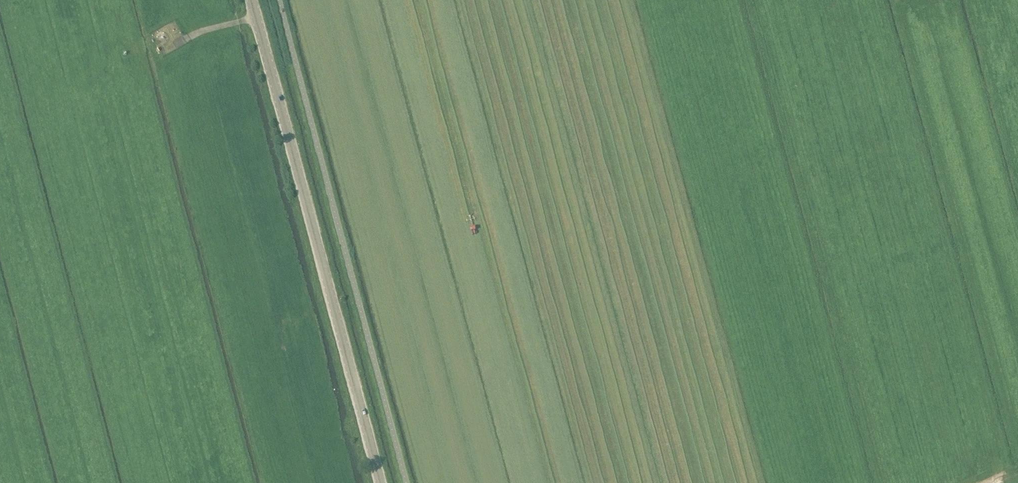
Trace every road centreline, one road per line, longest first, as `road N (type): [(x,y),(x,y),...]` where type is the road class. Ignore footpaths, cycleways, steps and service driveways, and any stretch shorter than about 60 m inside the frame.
road 1 (tertiary): [(380,482),(252,0)]

